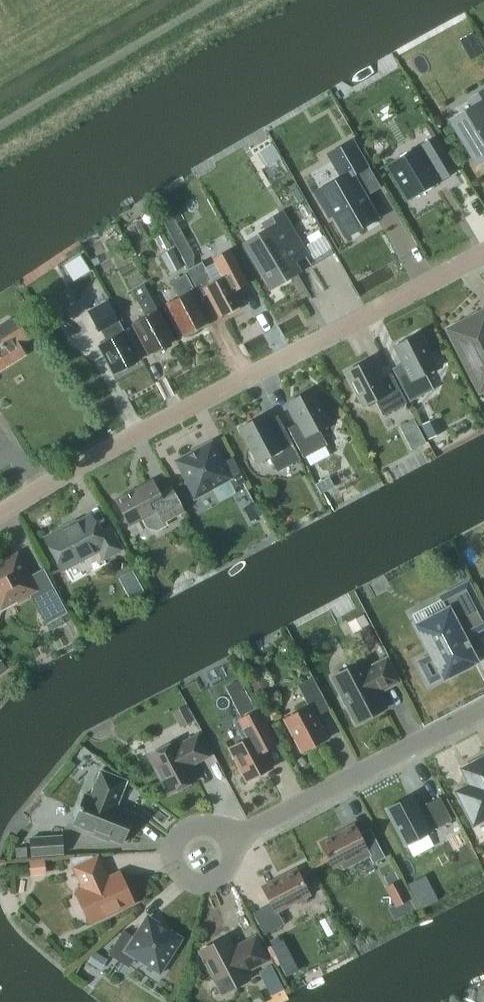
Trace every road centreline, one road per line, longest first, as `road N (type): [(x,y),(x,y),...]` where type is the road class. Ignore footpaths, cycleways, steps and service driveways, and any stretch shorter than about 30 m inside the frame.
road 1 (residential): [(0,510),(483,254)]
road 2 (residential): [(229,840),(483,707)]

